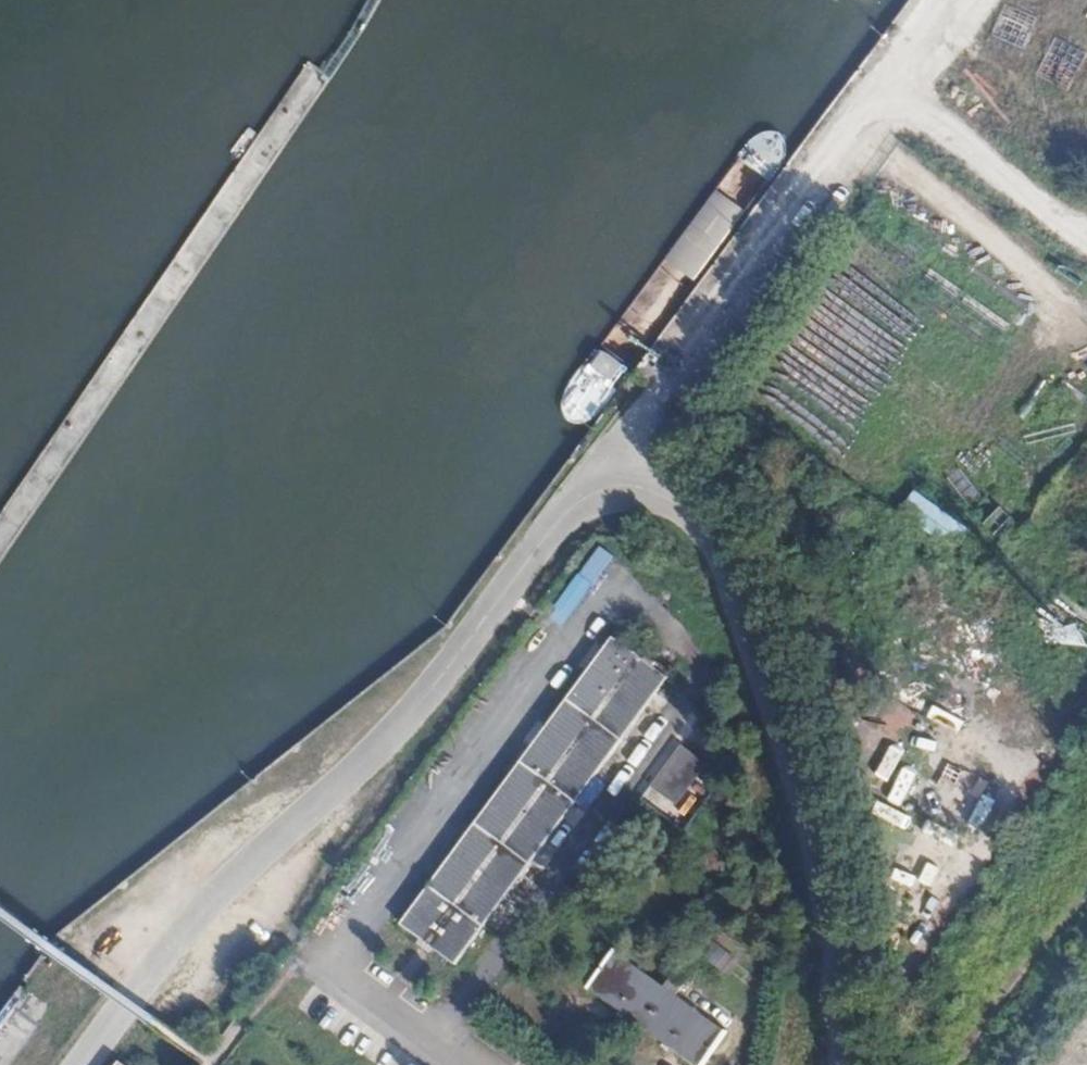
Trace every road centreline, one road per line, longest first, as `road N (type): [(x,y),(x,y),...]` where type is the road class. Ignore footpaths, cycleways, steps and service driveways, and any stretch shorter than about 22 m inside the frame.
road 1 (residential): [(77,1064),(168,946),(246,864),(403,725),(571,515),(619,488)]
road 2 (residential): [(842,1064),(826,888),(752,642),(708,536),(651,491)]
road 3 (track): [(641,429),(973,0)]
road 4 (track): [(1086,893),(1001,990),(960,1064)]

